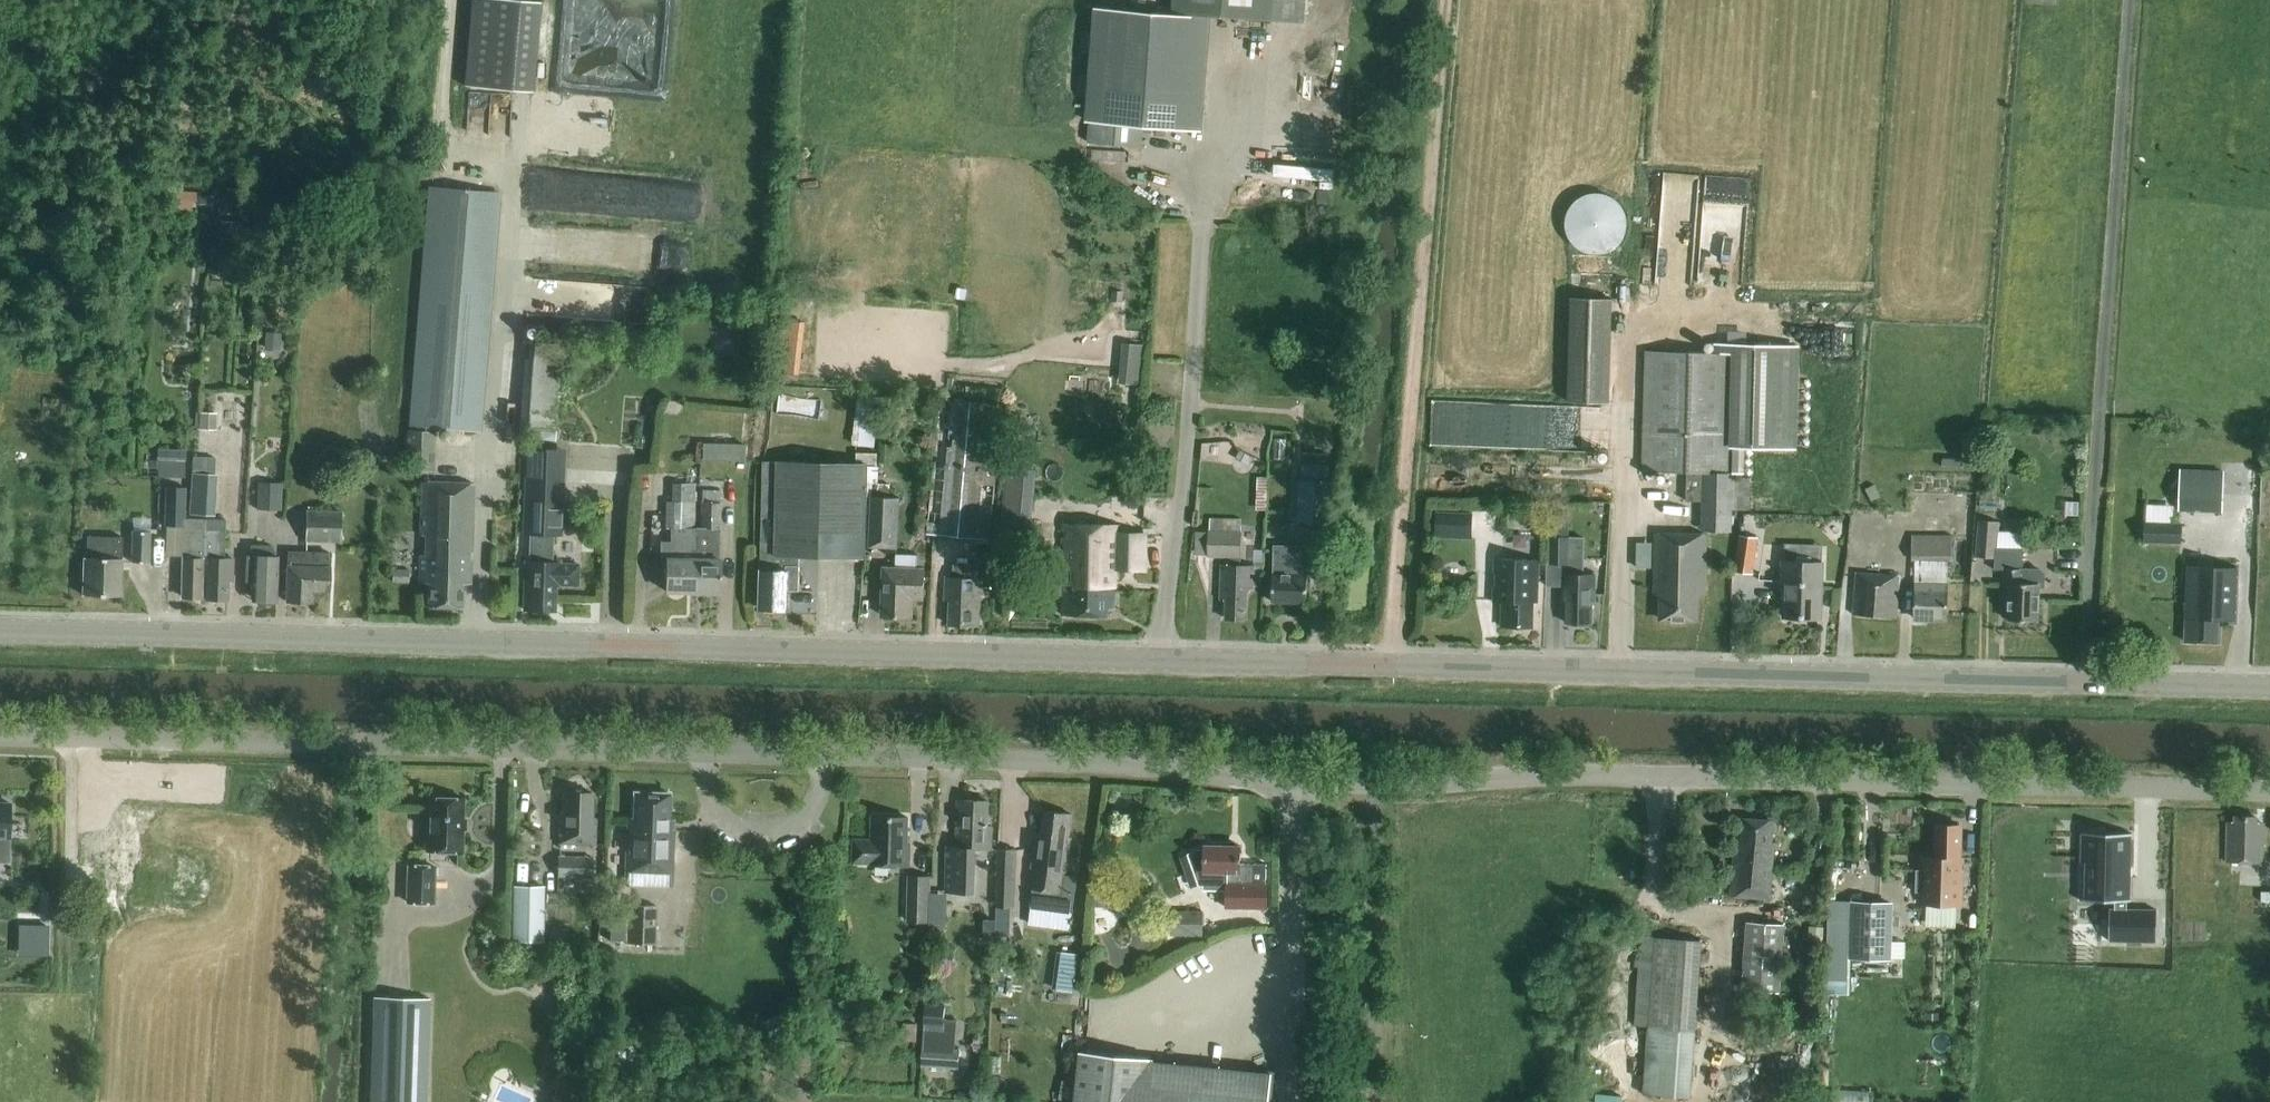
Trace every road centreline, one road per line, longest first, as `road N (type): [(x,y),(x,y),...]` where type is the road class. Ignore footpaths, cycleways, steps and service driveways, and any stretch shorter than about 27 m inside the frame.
road 1 (residential): [(2269,792),(1533,775),(1374,785),(921,765),(0,743)]
road 2 (tertiary): [(2269,690),(0,634)]
road 3 (track): [(1391,666),(1444,0)]
road 4 (track): [(1374,785),(1362,1021),(1373,1101)]

